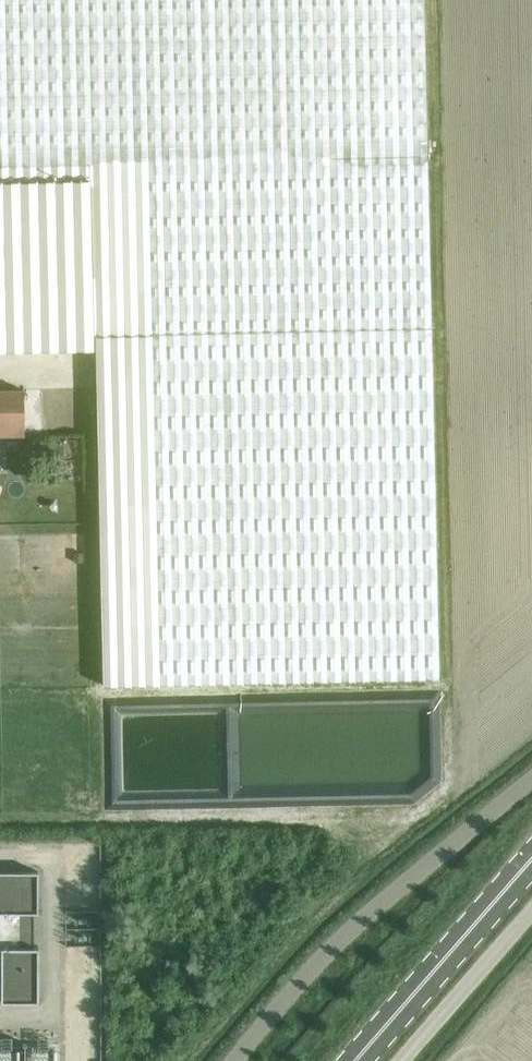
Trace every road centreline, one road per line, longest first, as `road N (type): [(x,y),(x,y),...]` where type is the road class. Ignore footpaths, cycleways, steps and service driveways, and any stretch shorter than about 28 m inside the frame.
road 1 (unclassified): [(236,1060),(337,941),(531,778)]
road 2 (primary): [(354,1060),(531,858)]
road 3 (unclassified): [(401,1060),(531,909)]

